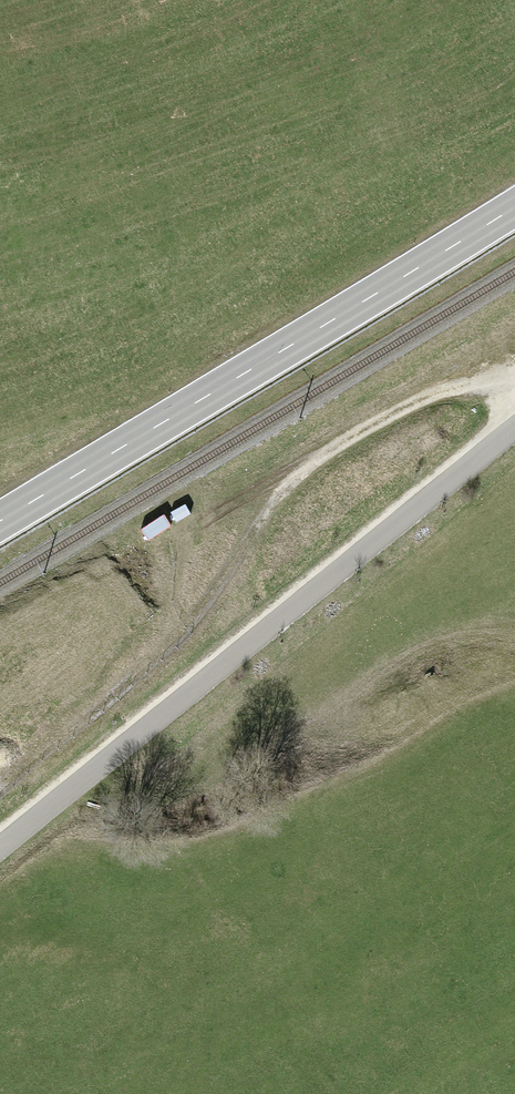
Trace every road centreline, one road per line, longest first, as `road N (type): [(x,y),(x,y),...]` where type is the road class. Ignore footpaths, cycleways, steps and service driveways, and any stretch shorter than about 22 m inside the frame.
road 1 (track): [(0,789),(97,719),(220,583),(295,478),(410,406),(514,376)]
road 2 (unclassified): [(514,429),(0,848)]
road 3 (primary): [(514,207),(0,521)]

